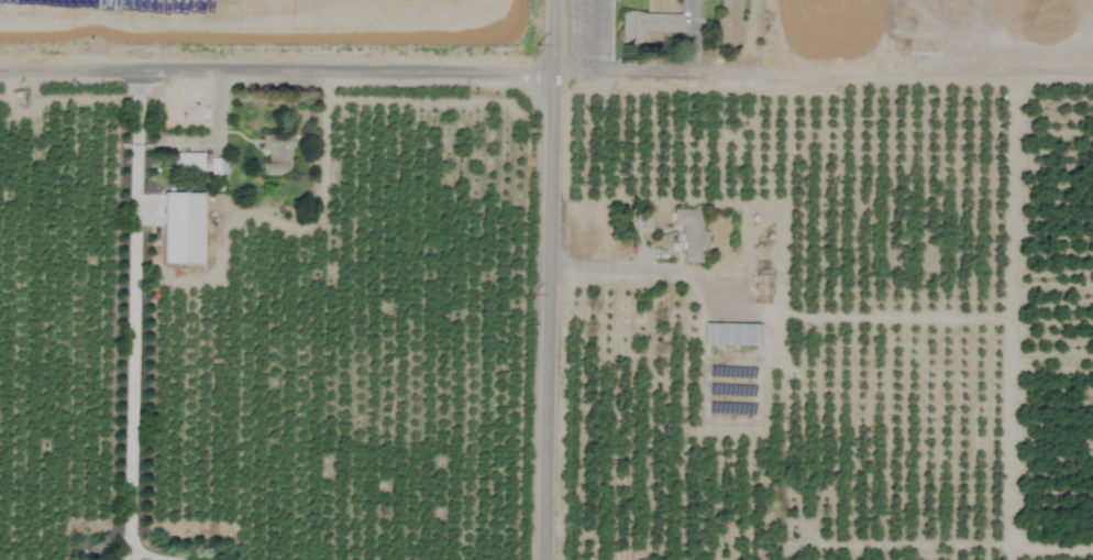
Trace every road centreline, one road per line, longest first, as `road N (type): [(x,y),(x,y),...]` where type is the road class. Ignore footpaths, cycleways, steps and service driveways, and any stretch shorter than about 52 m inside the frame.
road 1 (residential): [(544,559),(553,0)]
road 2 (residential): [(552,65),(0,66)]
road 3 (residential): [(552,65),(983,76),(1092,69)]

